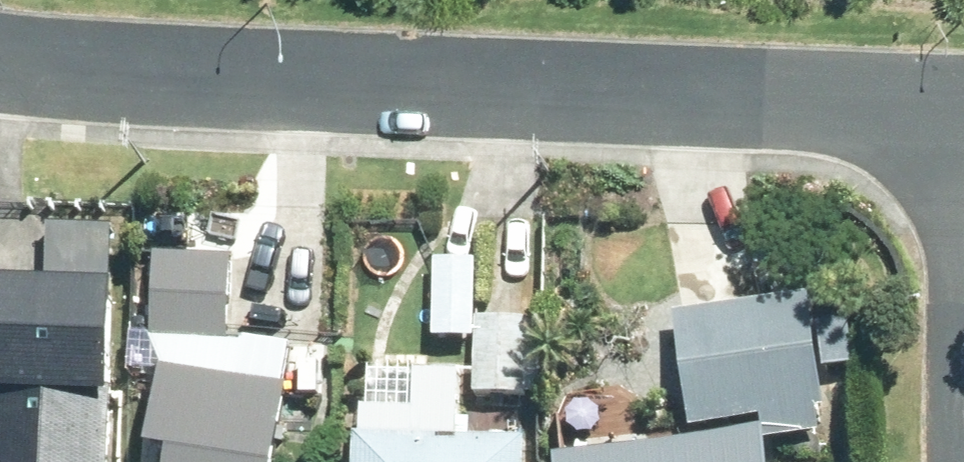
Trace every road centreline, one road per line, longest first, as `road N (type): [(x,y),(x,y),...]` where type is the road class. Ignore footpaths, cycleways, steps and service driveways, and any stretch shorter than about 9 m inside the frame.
road 1 (residential): [(963,104),(0,57)]

